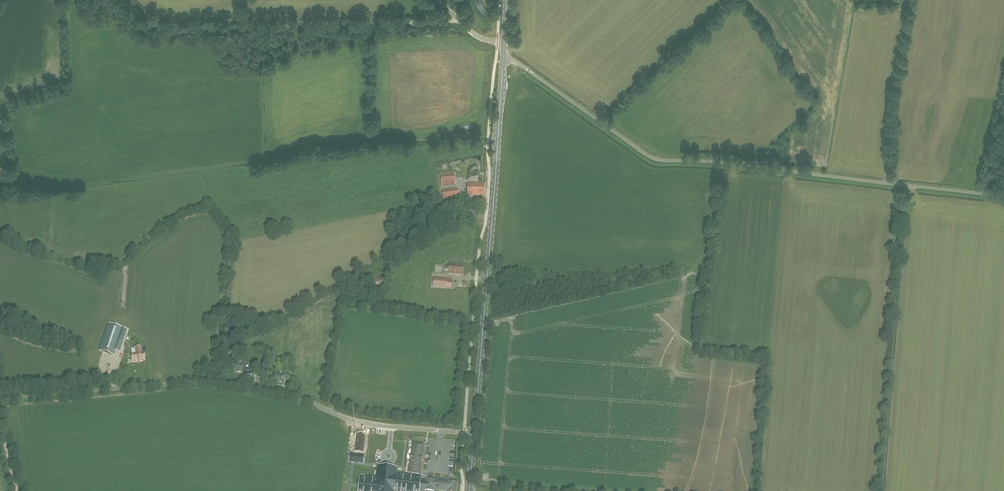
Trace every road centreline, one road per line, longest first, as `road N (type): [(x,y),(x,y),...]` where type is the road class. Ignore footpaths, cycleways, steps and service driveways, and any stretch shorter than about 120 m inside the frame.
road 1 (unclassified): [(503,61),(527,69),(655,162),(1003,197)]
road 2 (unclassified): [(475,434),(374,427),(294,399),(218,386),(0,401)]
road 3 (secondary): [(475,434),(503,61)]
road 4 (track): [(459,21),(171,29),(123,0)]

